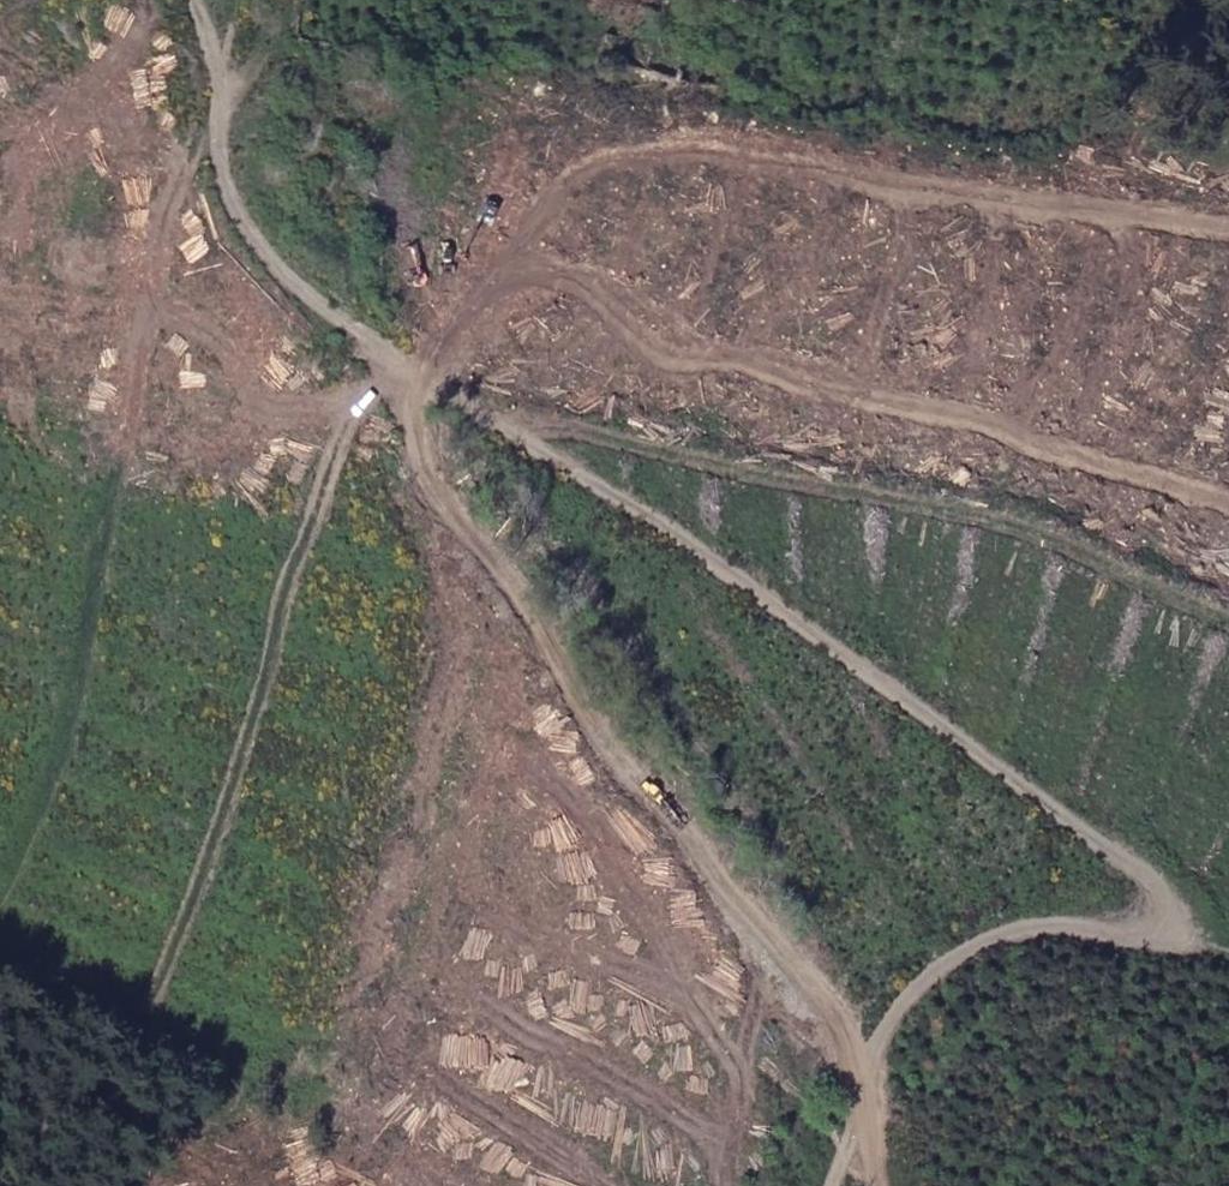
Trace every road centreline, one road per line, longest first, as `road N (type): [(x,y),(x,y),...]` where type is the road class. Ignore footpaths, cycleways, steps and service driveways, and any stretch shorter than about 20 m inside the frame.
road 1 (unclassified): [(832,1185),(855,1133),(874,1047),(942,958),(1002,933),(1171,936),(1180,911),(1133,852),(276,269),(242,230),(221,185),(212,55),(196,0)]

